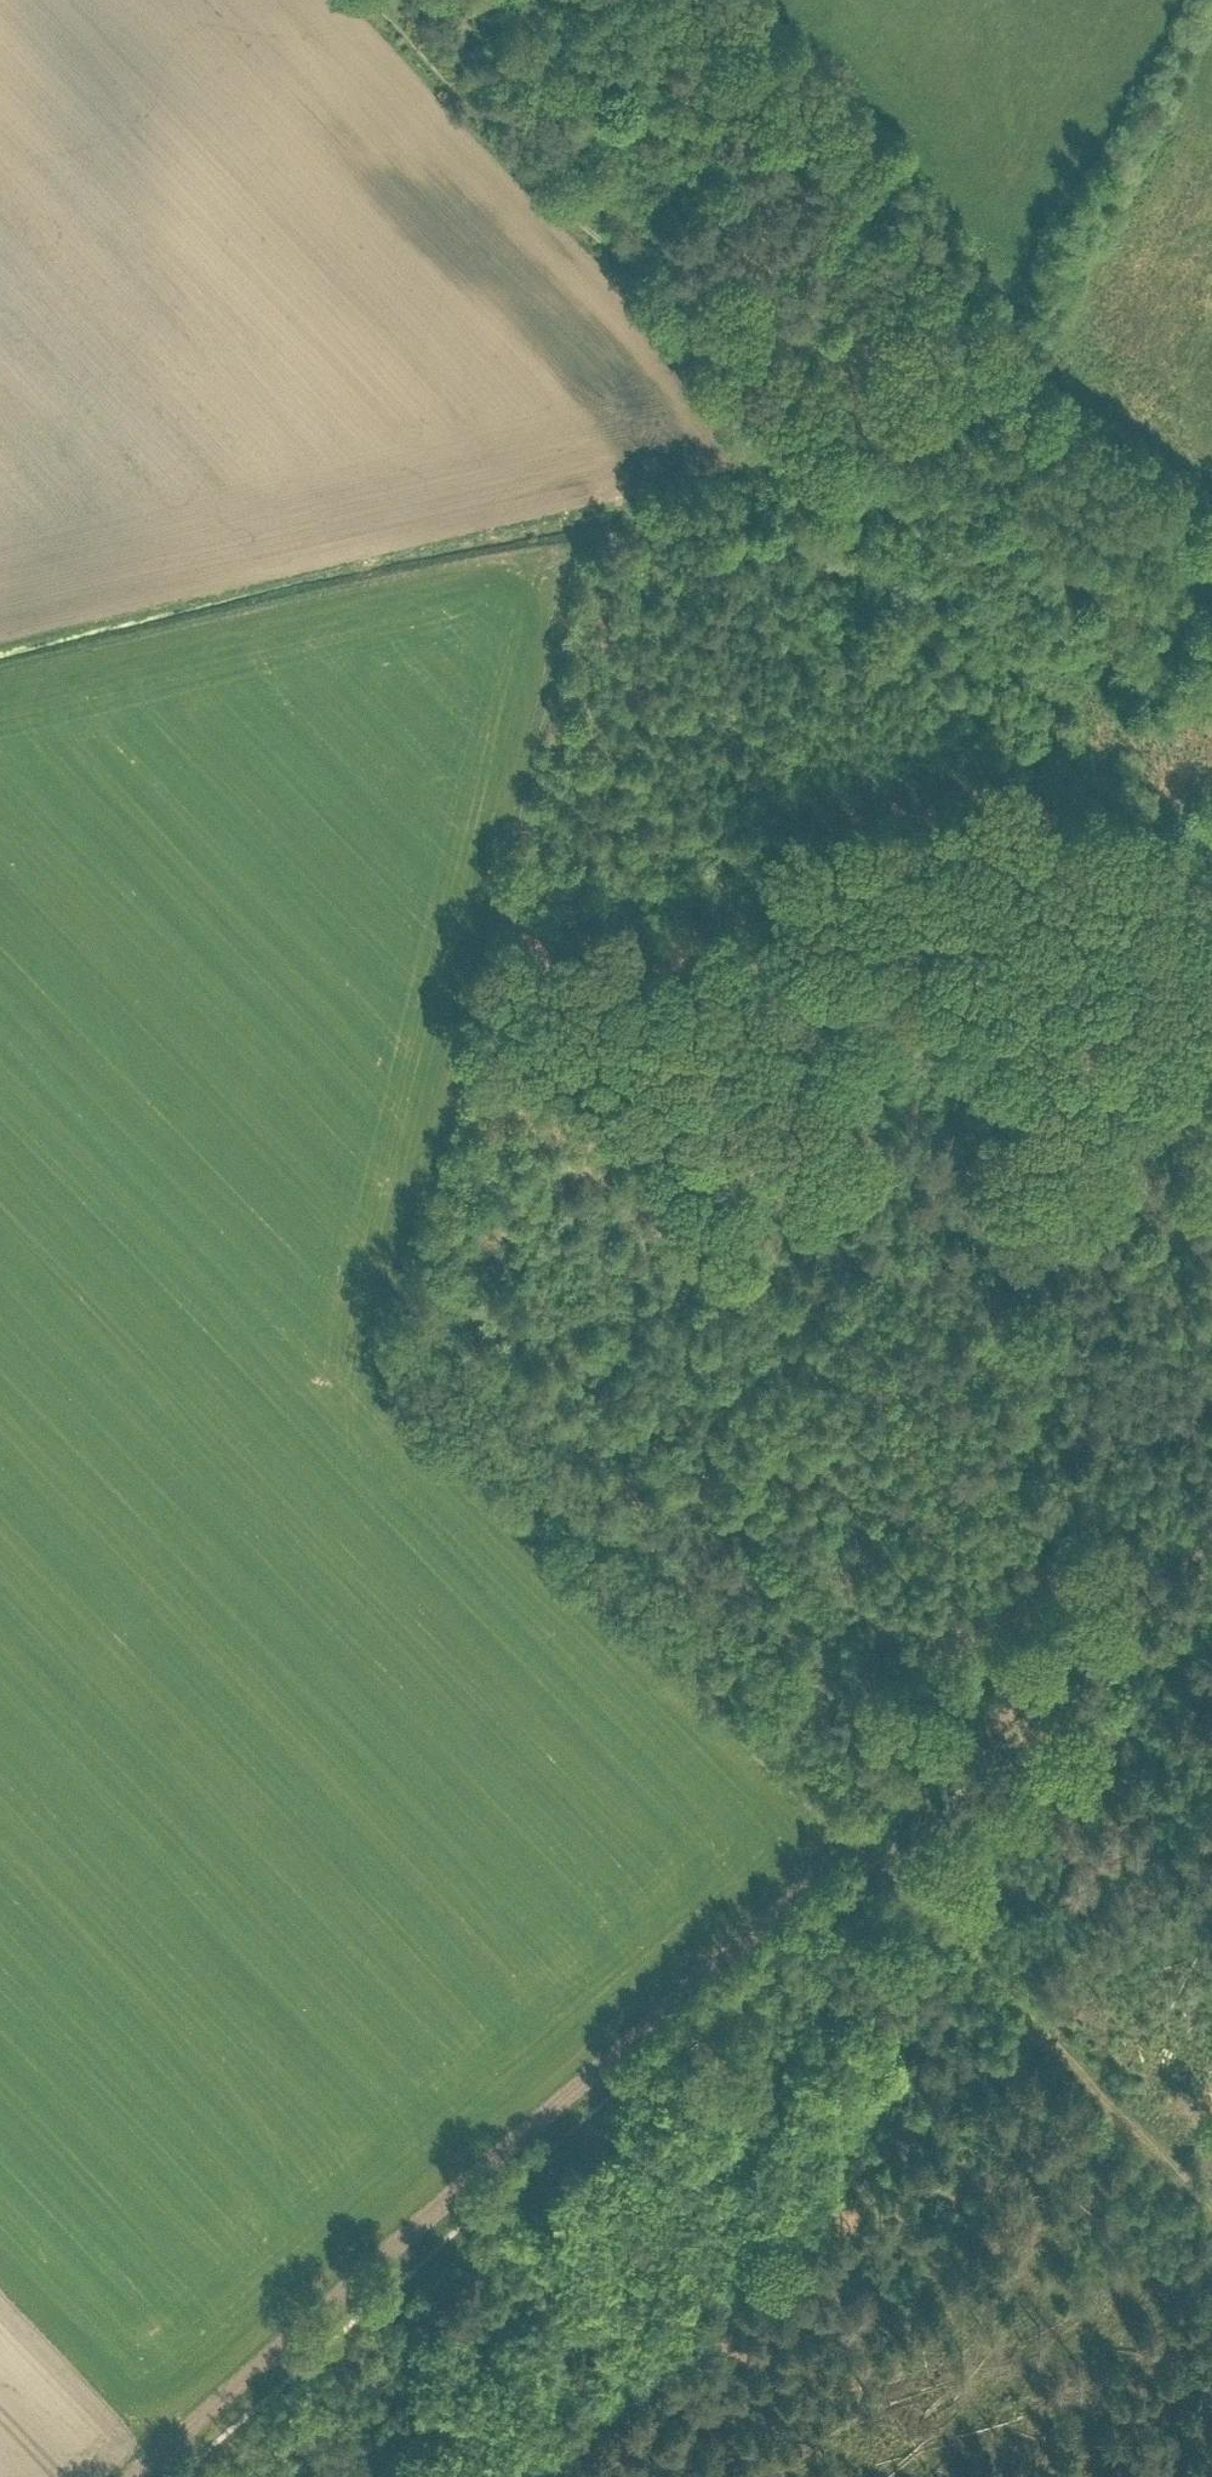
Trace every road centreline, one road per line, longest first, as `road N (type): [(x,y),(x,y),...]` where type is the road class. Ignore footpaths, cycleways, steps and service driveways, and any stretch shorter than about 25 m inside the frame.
road 1 (track): [(1211,1532),(136,2476)]
road 2 (track): [(959,393),(812,354),(740,297),(637,262),(537,173),(371,0)]

